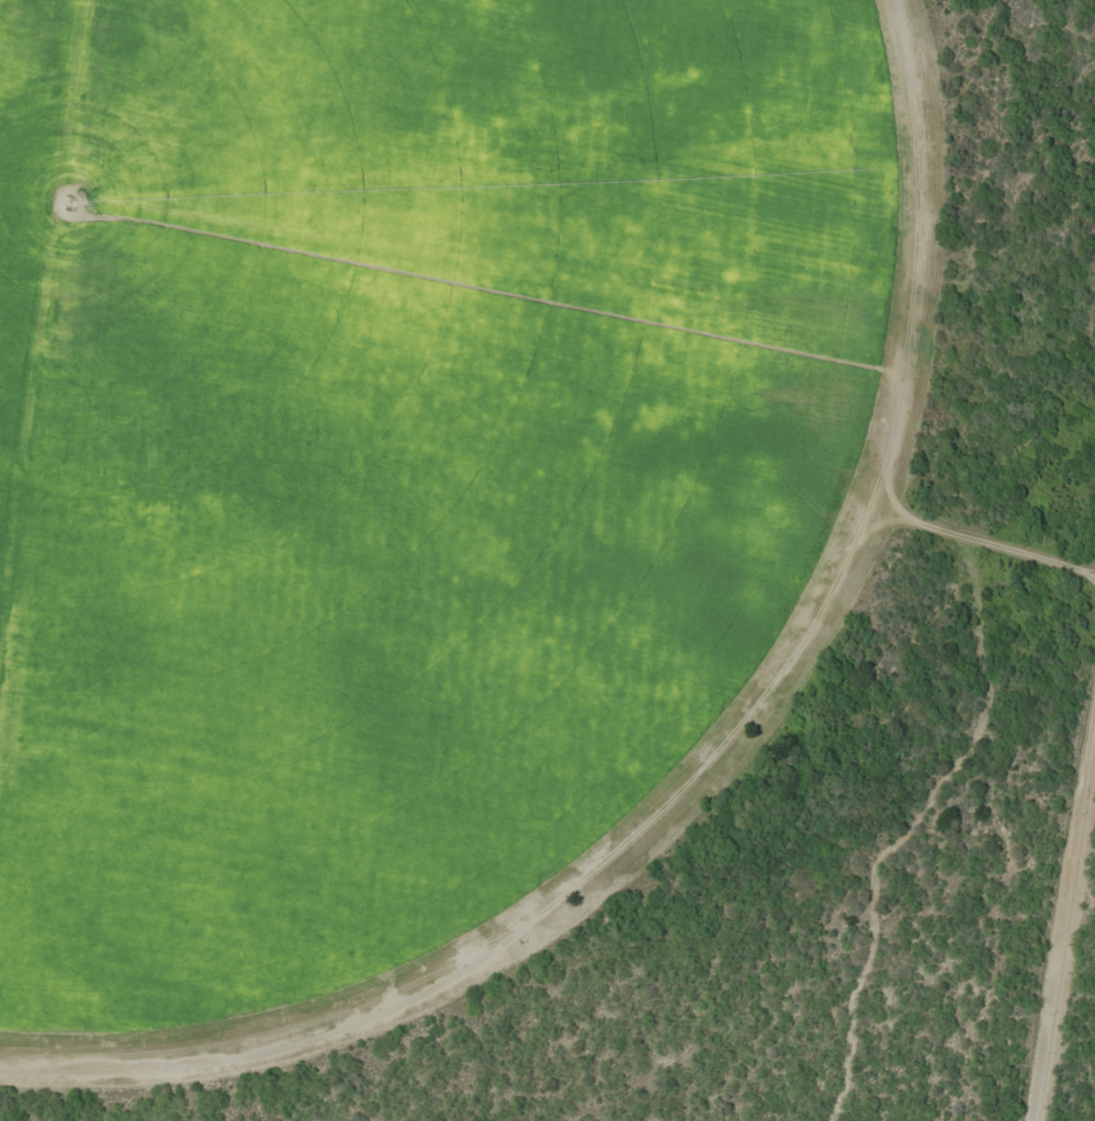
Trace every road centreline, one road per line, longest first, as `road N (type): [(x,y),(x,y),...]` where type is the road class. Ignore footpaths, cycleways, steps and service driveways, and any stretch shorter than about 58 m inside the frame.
road 1 (residential): [(79,0),(0,593)]

